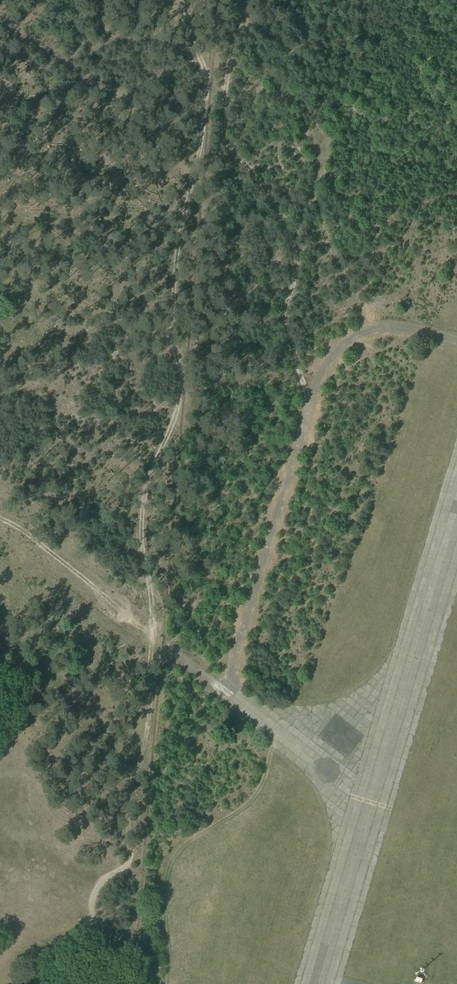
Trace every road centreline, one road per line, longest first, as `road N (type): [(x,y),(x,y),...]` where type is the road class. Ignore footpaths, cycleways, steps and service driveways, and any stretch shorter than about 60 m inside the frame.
road 1 (track): [(116,983),(92,910),(131,841),(130,775),(150,686),(152,607),(139,563),(137,495),(174,379),(169,286),(200,80),(180,0)]
road 2 (track): [(0,520),(139,622)]

